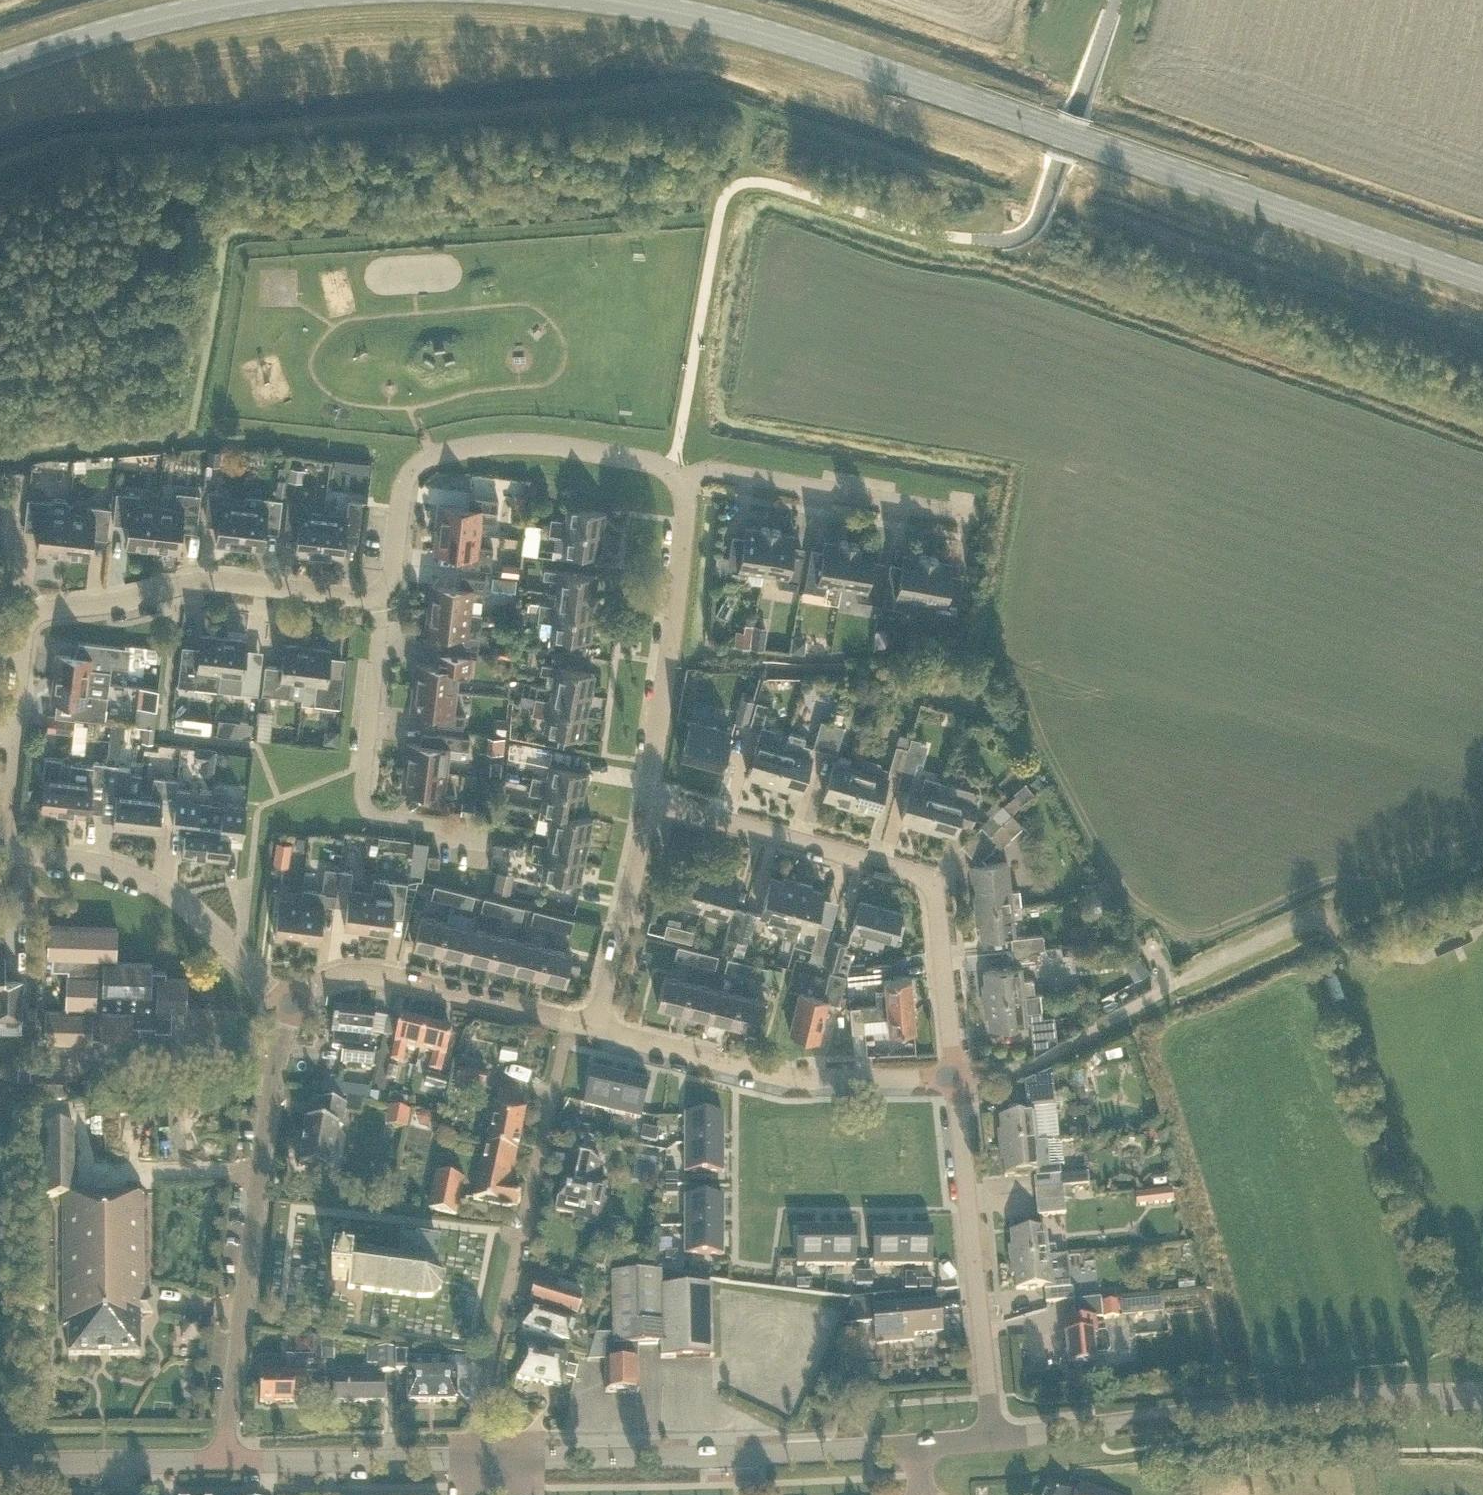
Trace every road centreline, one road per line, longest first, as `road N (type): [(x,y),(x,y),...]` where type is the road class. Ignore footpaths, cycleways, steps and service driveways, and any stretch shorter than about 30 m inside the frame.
road 1 (primary): [(1482,279),(801,44),(606,0)]
road 2 (residential): [(954,1078),(934,878),(648,799)]
road 3 (tertiary): [(993,1440),(1171,1414),(1286,1414),(1482,1396)]
road 4 (residential): [(471,1459),(571,1021)]
road 5 (tertiary): [(471,1459),(562,1465),(603,1454),(917,1447)]
road 6 (residential): [(290,1007),(272,1086),(227,1425)]
road 7 (residential): [(378,599),(391,577),(402,488),(430,456),(543,442),(669,470)]
road 8 (residential): [(954,1078),(798,1078),(595,1029)]
road 9 (residential): [(993,1440),(954,1078)]
road 10 (residential): [(42,611),(214,581),(378,599)]
road 11 (residential): [(290,1007),(154,885),(92,862),(11,850)]
road 12 (residential): [(648,799),(684,521),(679,484)]
road 13 (residential): [(679,484),(713,470),(971,516)]
road 14 (residential): [(571,1021),(361,972),(329,978),(290,1007)]
road 15 (primary): [(266,0),(185,13),(0,67)]
road 16 (tertiary): [(222,1462),(471,1459)]
road 17 (residential): [(11,850),(2,820),(22,639),(42,611)]
road 18 (residential): [(396,820),(368,811),(361,792),(378,599)]
road 19 (residential): [(595,1029),(648,799)]
road 20 (tertiary): [(0,1464),(222,1462)]
road 21 (residential): [(42,611),(10,572),(20,481)]

